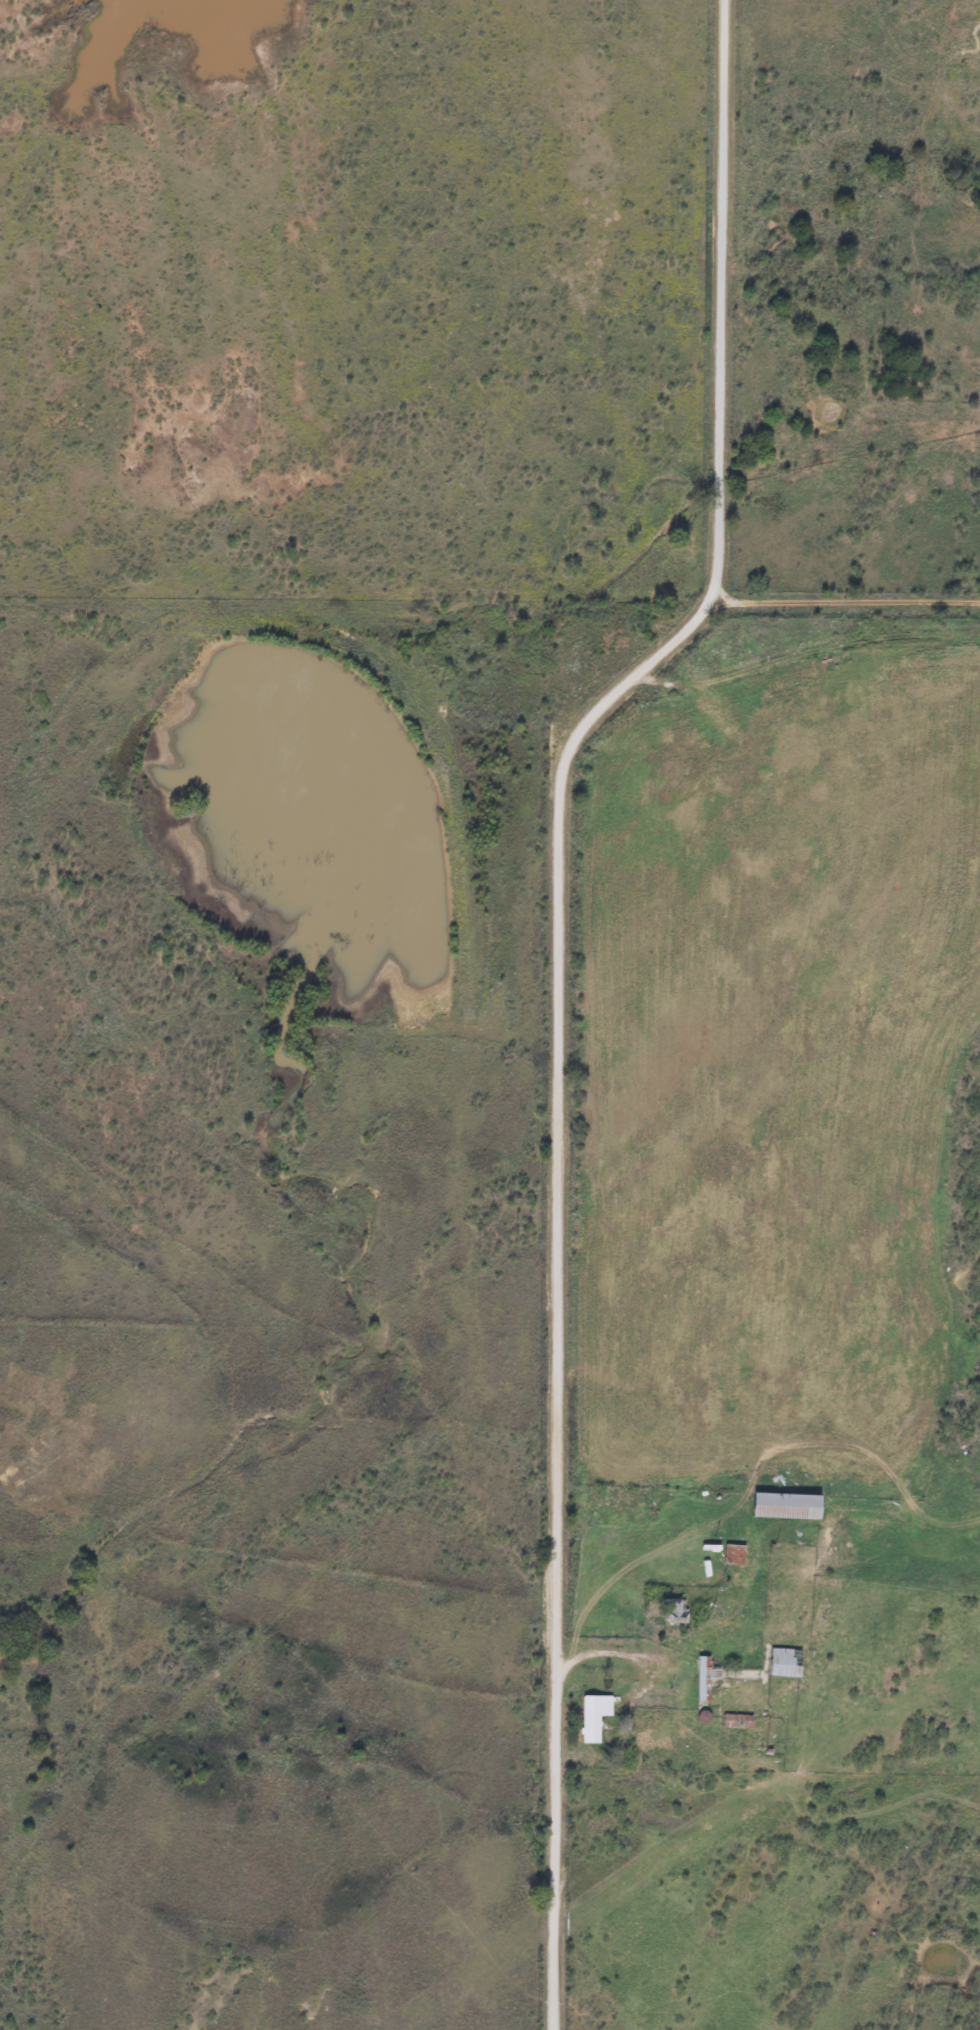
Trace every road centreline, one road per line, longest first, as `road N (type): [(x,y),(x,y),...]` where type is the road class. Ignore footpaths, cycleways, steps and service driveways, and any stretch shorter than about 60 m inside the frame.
road 1 (residential): [(560,2029),(562,810),(583,736),(692,629),(721,563),(729,0)]
road 2 (residential): [(560,1667),(806,1673)]

